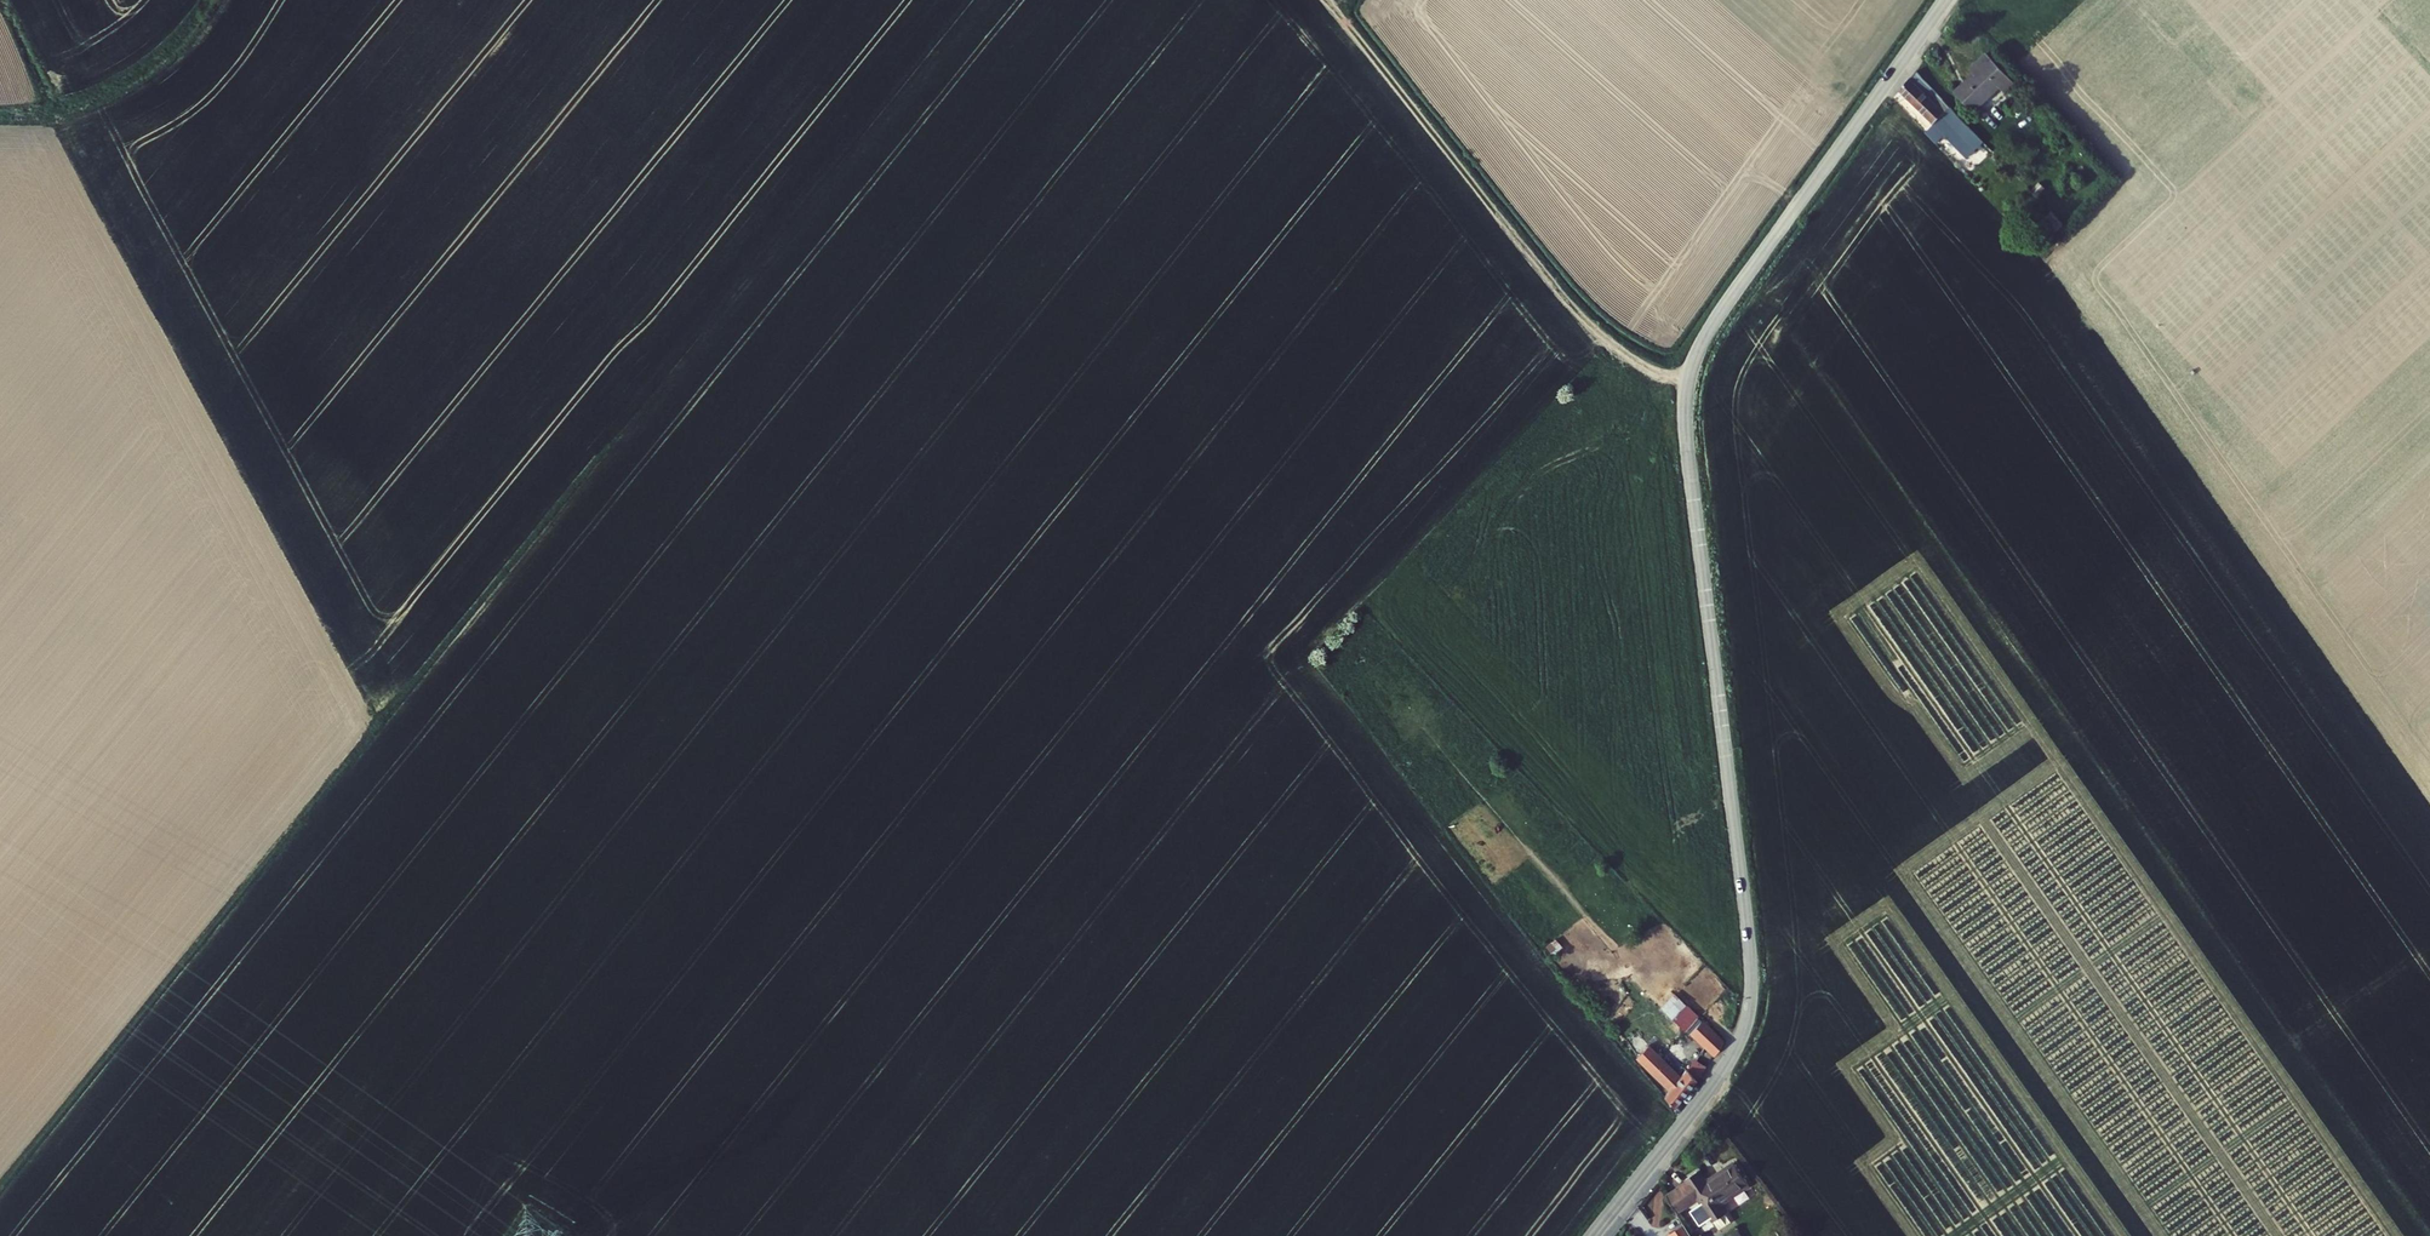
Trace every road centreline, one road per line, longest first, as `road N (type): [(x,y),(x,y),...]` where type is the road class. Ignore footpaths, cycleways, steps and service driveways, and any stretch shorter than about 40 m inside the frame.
road 1 (residential): [(1945,0),(1718,316),(1689,375),(1685,415),(1748,927),(1750,1009),(1715,1080),(1591,1235)]
road 2 (track): [(0,1191),(166,987)]

